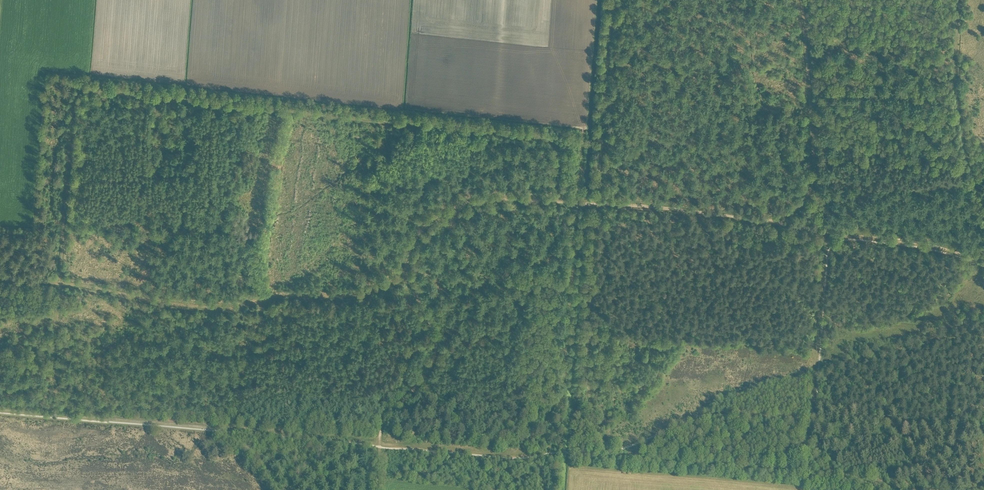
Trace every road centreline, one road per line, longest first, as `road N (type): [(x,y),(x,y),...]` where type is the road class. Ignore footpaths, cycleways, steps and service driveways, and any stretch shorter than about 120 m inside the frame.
road 1 (track): [(825,232),(808,435),(818,474),(607,452),(587,362),(608,0)]
road 2 (track): [(72,419),(52,370),(75,96),(83,88),(546,139),(557,150),(562,202)]
road 3 (track): [(0,279),(230,309),(275,294),(361,295),(407,272)]
road 4 (track): [(381,444),(529,451),(564,385),(576,203)]
road 5 (track): [(381,444),(0,410)]
road 6 (track): [(779,222),(804,200),(815,170),(799,0)]
road 7 (track): [(407,272),(422,227),(454,205),(494,197),(576,203)]
road 8 (track): [(958,0),(954,94),(983,205)]
road 9 (track): [(779,222),(983,261)]
road 10 (track): [(576,203),(779,222)]
road 11 (track): [(381,444),(382,423),(420,385),(435,354),(407,272)]
road 12 (track): [(233,433),(261,297)]

